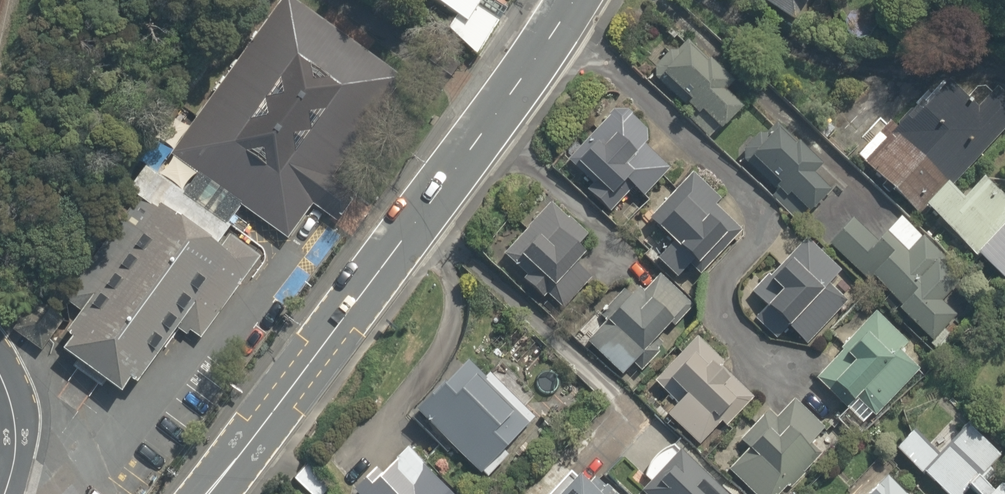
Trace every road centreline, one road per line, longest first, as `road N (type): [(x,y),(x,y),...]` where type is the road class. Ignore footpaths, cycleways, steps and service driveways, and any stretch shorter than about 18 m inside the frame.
road 1 (secondary): [(574,0),(208,493)]
road 2 (residential): [(4,493),(15,444),(0,374)]

